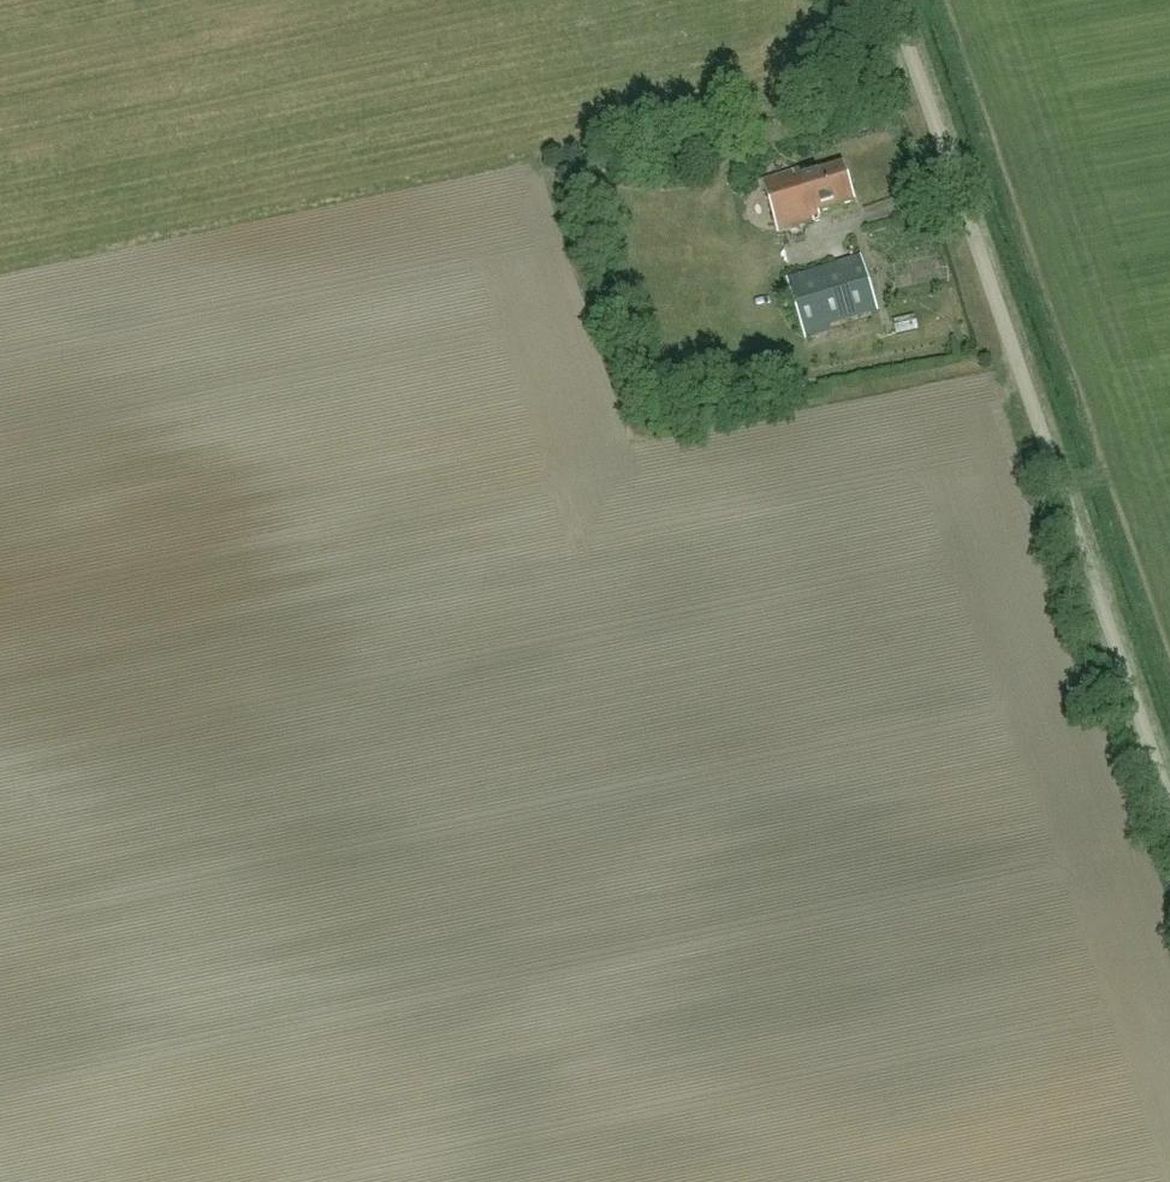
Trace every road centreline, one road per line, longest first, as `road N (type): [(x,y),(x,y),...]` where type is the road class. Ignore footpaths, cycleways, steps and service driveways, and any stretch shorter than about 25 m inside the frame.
road 1 (unclassified): [(1169,804),(893,0)]

